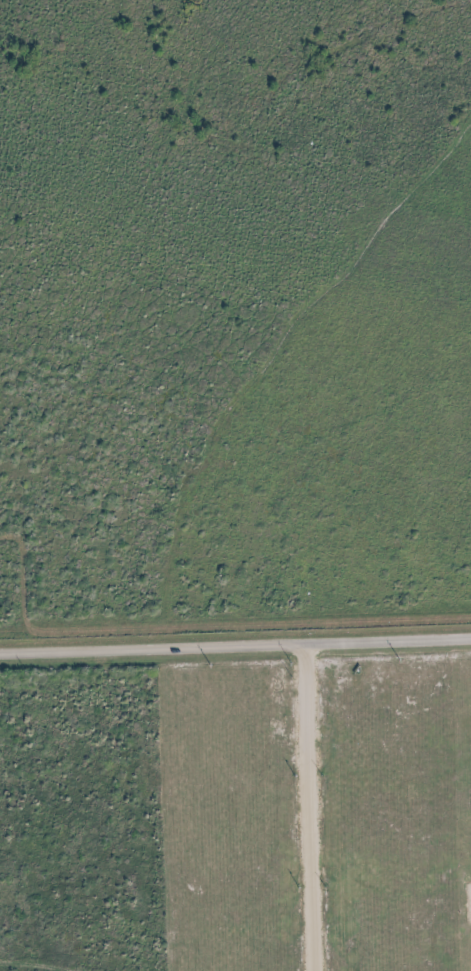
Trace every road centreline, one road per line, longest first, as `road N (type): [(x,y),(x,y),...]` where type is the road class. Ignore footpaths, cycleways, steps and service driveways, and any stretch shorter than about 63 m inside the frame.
road 1 (residential): [(0,655),(470,638)]

